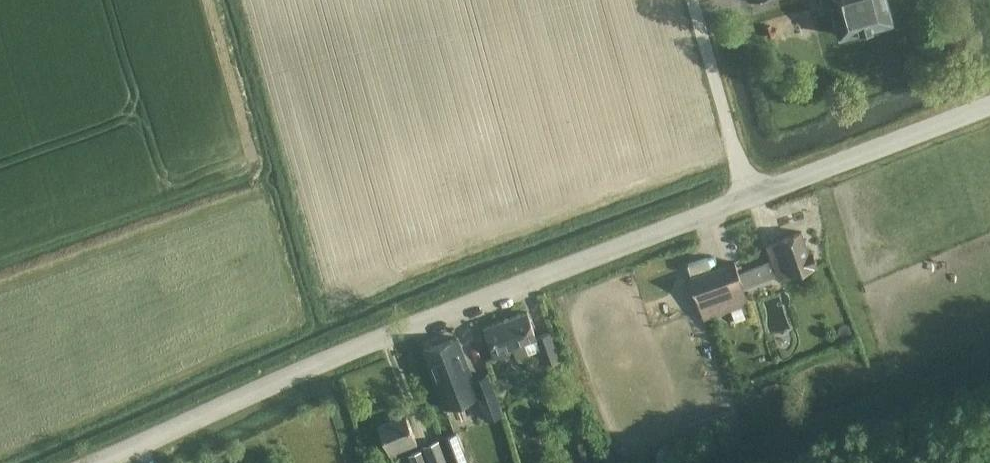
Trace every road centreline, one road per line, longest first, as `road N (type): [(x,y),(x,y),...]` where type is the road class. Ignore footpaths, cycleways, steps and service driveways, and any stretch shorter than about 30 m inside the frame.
road 1 (unclassified): [(101,462),(517,288),(989,110)]

